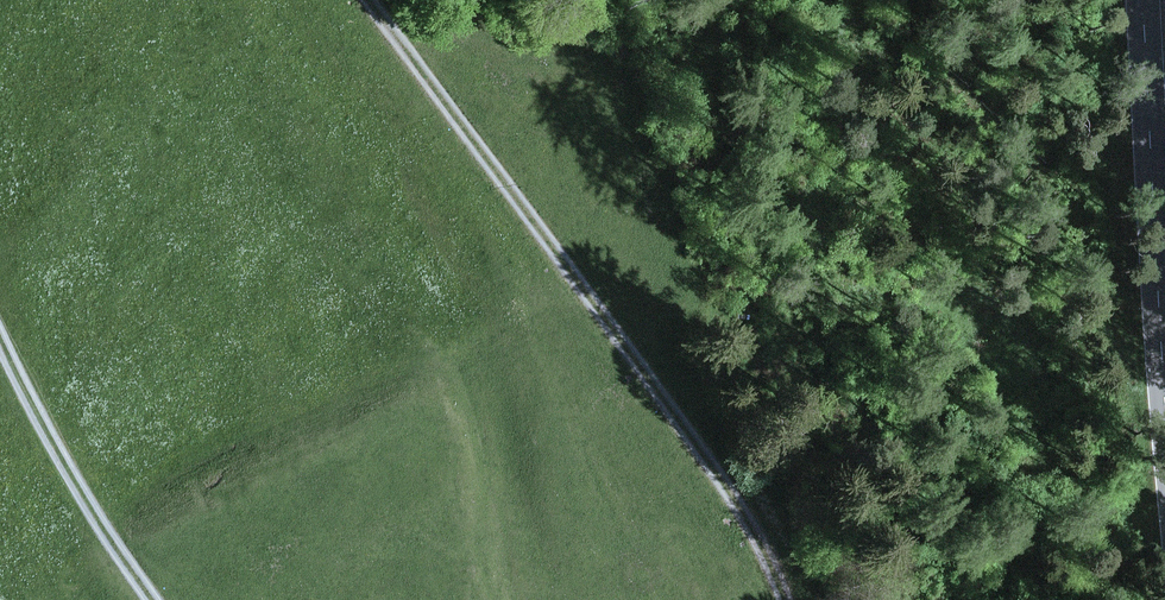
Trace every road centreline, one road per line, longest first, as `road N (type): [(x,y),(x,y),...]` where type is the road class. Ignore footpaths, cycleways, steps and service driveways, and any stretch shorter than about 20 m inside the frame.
road 1 (track): [(775,599),(473,125),(379,0)]
road 2 (track): [(0,315),(97,495),(168,599)]
road 3 (secondary): [(1164,215),(1153,0)]

